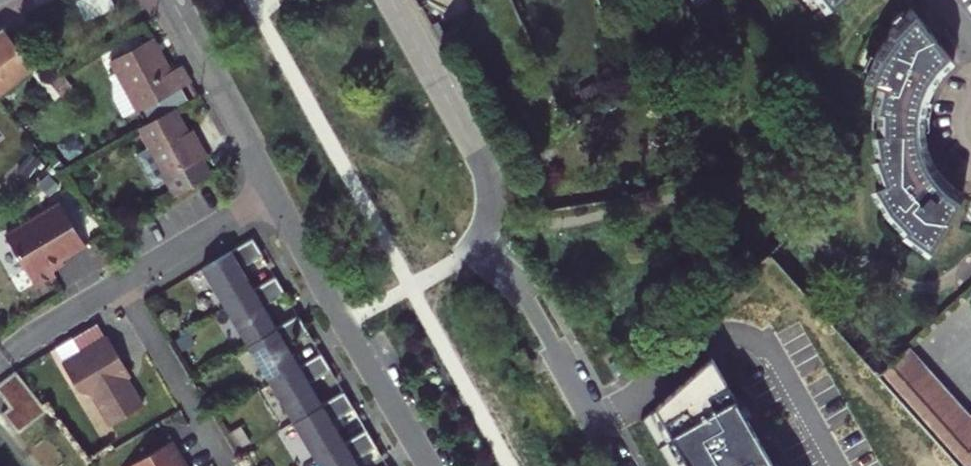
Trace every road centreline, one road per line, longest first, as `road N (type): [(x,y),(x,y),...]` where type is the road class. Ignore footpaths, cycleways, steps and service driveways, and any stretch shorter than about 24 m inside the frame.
road 1 (residential): [(390,0),(482,164),(498,260),(618,465)]
road 2 (residential): [(276,193),(429,465)]
road 3 (residential): [(171,0),(276,193)]
road 4 (residential): [(120,284),(226,465)]
road 5 (residential): [(276,193),(120,284)]
road 6 (residential): [(120,284),(4,357)]

